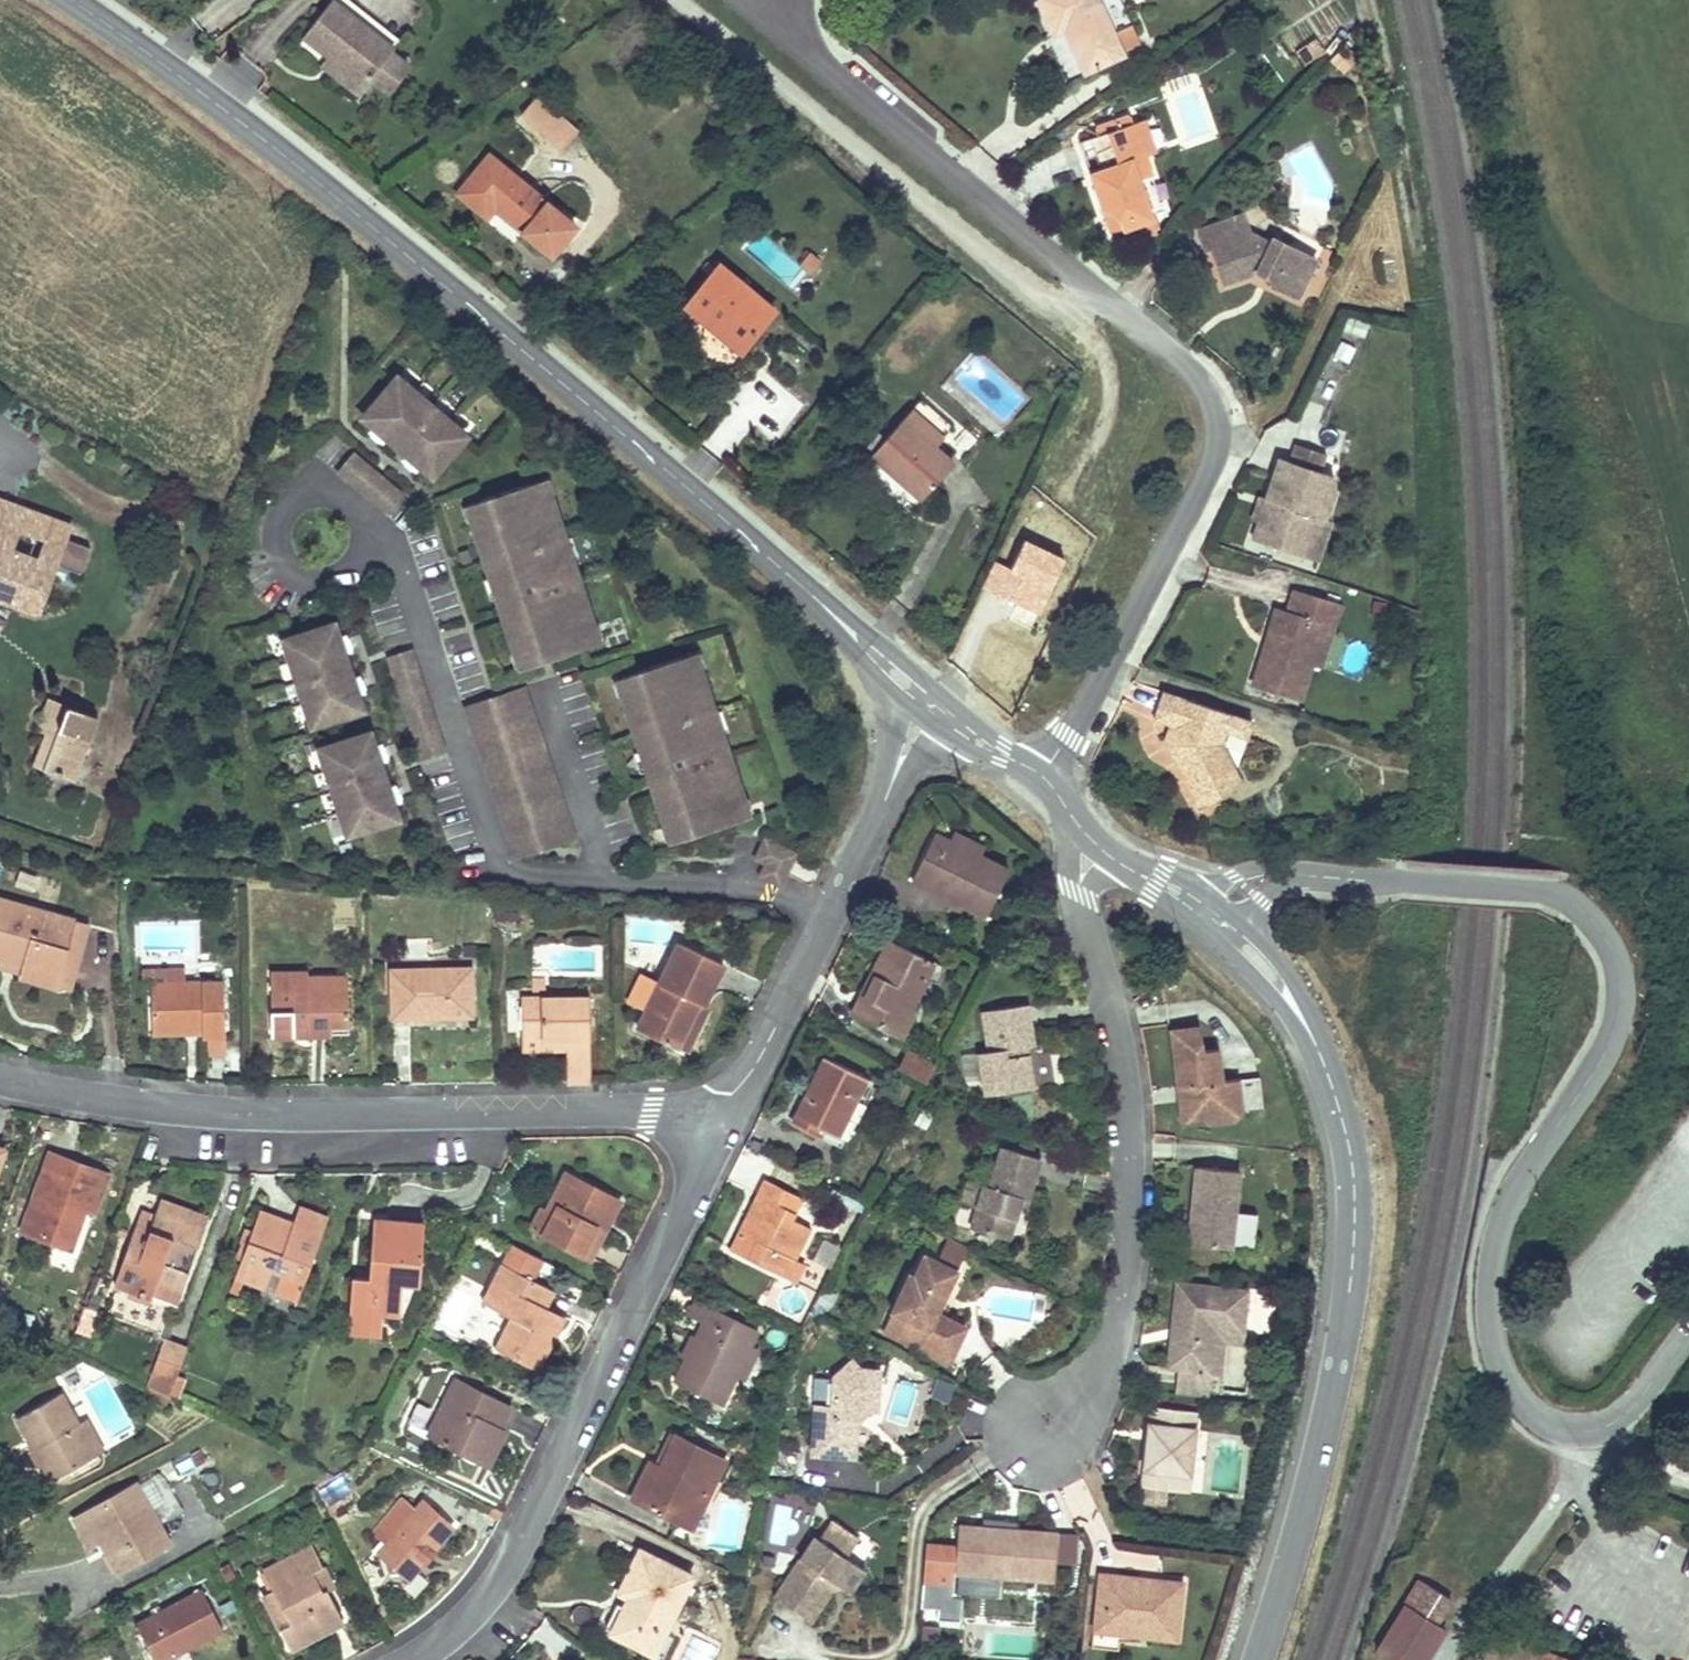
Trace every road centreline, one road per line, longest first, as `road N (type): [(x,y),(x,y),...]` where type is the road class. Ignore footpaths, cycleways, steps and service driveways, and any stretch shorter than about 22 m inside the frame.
road 1 (tertiary): [(928,704),(817,599),(176,75),(58,0)]
road 2 (unclassified): [(1313,875),(1538,887),(1586,911),(1612,949),(1619,1008),(1592,1074),(1502,1212),(1487,1264),(1492,1345),(1521,1410),(1573,1436),(1613,1425),(1634,1407),(1688,1333)]
road 3 (residential): [(760,0),(1177,355),(1211,407),(1207,466),(1143,603),(1042,776)]
road 4 (residential): [(716,1116),(228,1114),(0,1081)]
road 5 (residential): [(395,1659),(459,1627),(501,1577),(716,1116)]
road 6 (tertiary): [(1257,1659),(1320,1440),(1351,1270),(1348,1147),(1310,1032)]
road 7 (residential): [(1060,1426),(1108,1369),(1131,1182),(1119,1060),(1079,891),(1094,845)]
road 8 (residential): [(716,1116),(879,813),(928,704)]
road 9 (tertiary): [(1208,932),(1310,1032)]
road 10 (tertiary): [(1310,1032),(1287,978),(1236,921)]
road 11 (tertiary): [(1042,776),(928,704)]

